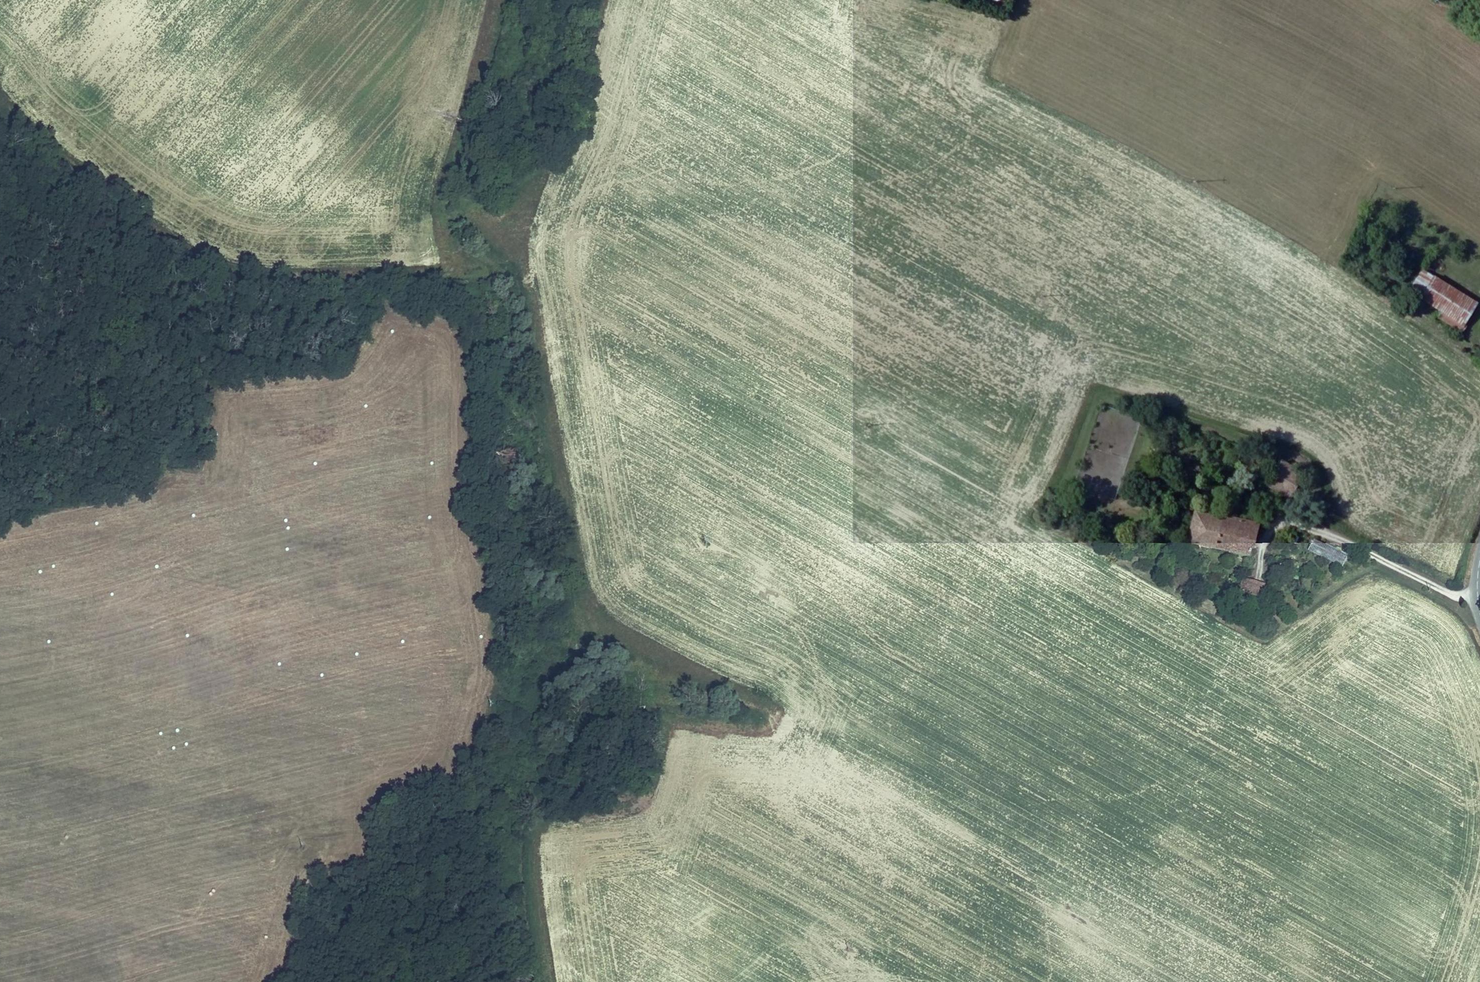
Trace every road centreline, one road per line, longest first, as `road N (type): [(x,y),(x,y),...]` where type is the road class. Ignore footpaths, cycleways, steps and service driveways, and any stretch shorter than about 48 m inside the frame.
road 1 (residential): [(1477,594),(1424,583),(1299,523),(1278,526),(1257,569)]

